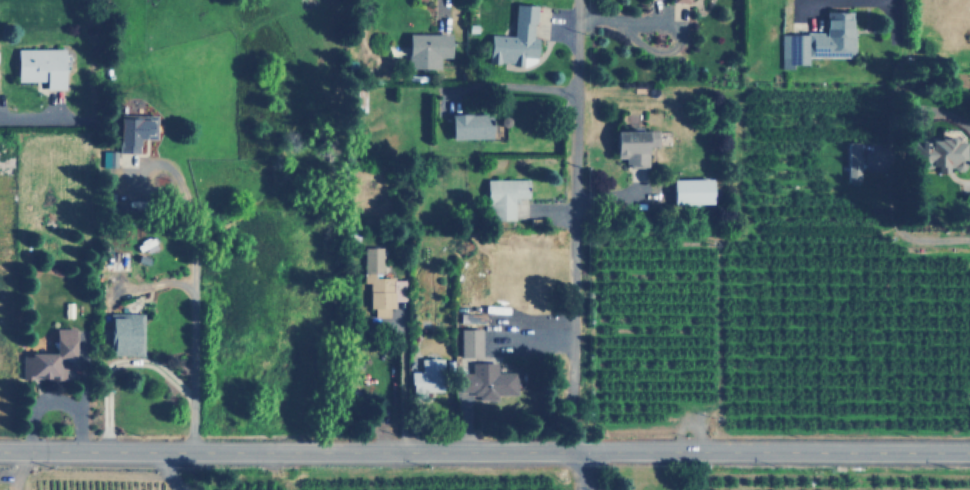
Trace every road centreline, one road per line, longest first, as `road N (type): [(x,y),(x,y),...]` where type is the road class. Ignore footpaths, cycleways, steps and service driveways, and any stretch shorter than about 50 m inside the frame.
road 1 (tertiary): [(969,452),(0,451)]
road 2 (residential): [(580,452),(567,441),(567,0)]

